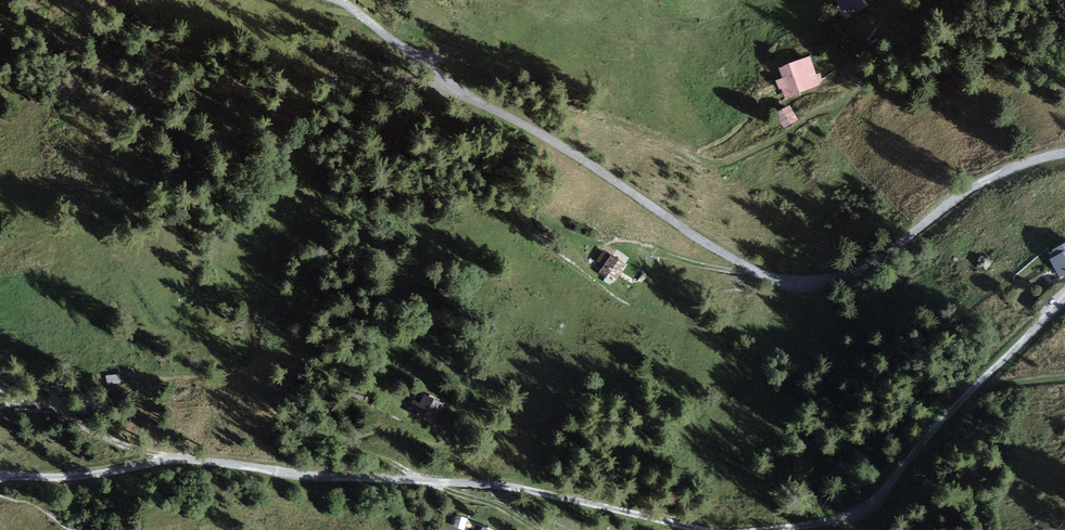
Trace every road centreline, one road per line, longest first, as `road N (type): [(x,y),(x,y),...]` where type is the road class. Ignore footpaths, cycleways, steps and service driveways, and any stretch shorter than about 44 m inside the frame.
road 1 (unclassified): [(1064,151),(992,176),(856,272),(788,283),(728,255),(459,88),(342,0)]
road 2 (unclassified): [(709,529),(506,485),(322,476),(181,457),(71,475),(0,476)]
road 3 (track): [(1064,52),(995,40),(921,65),(881,67),(770,141),(723,161),(517,93),(445,58),(420,59)]
road 4 (unclassified): [(1064,297),(955,405),(864,510),(753,529)]

